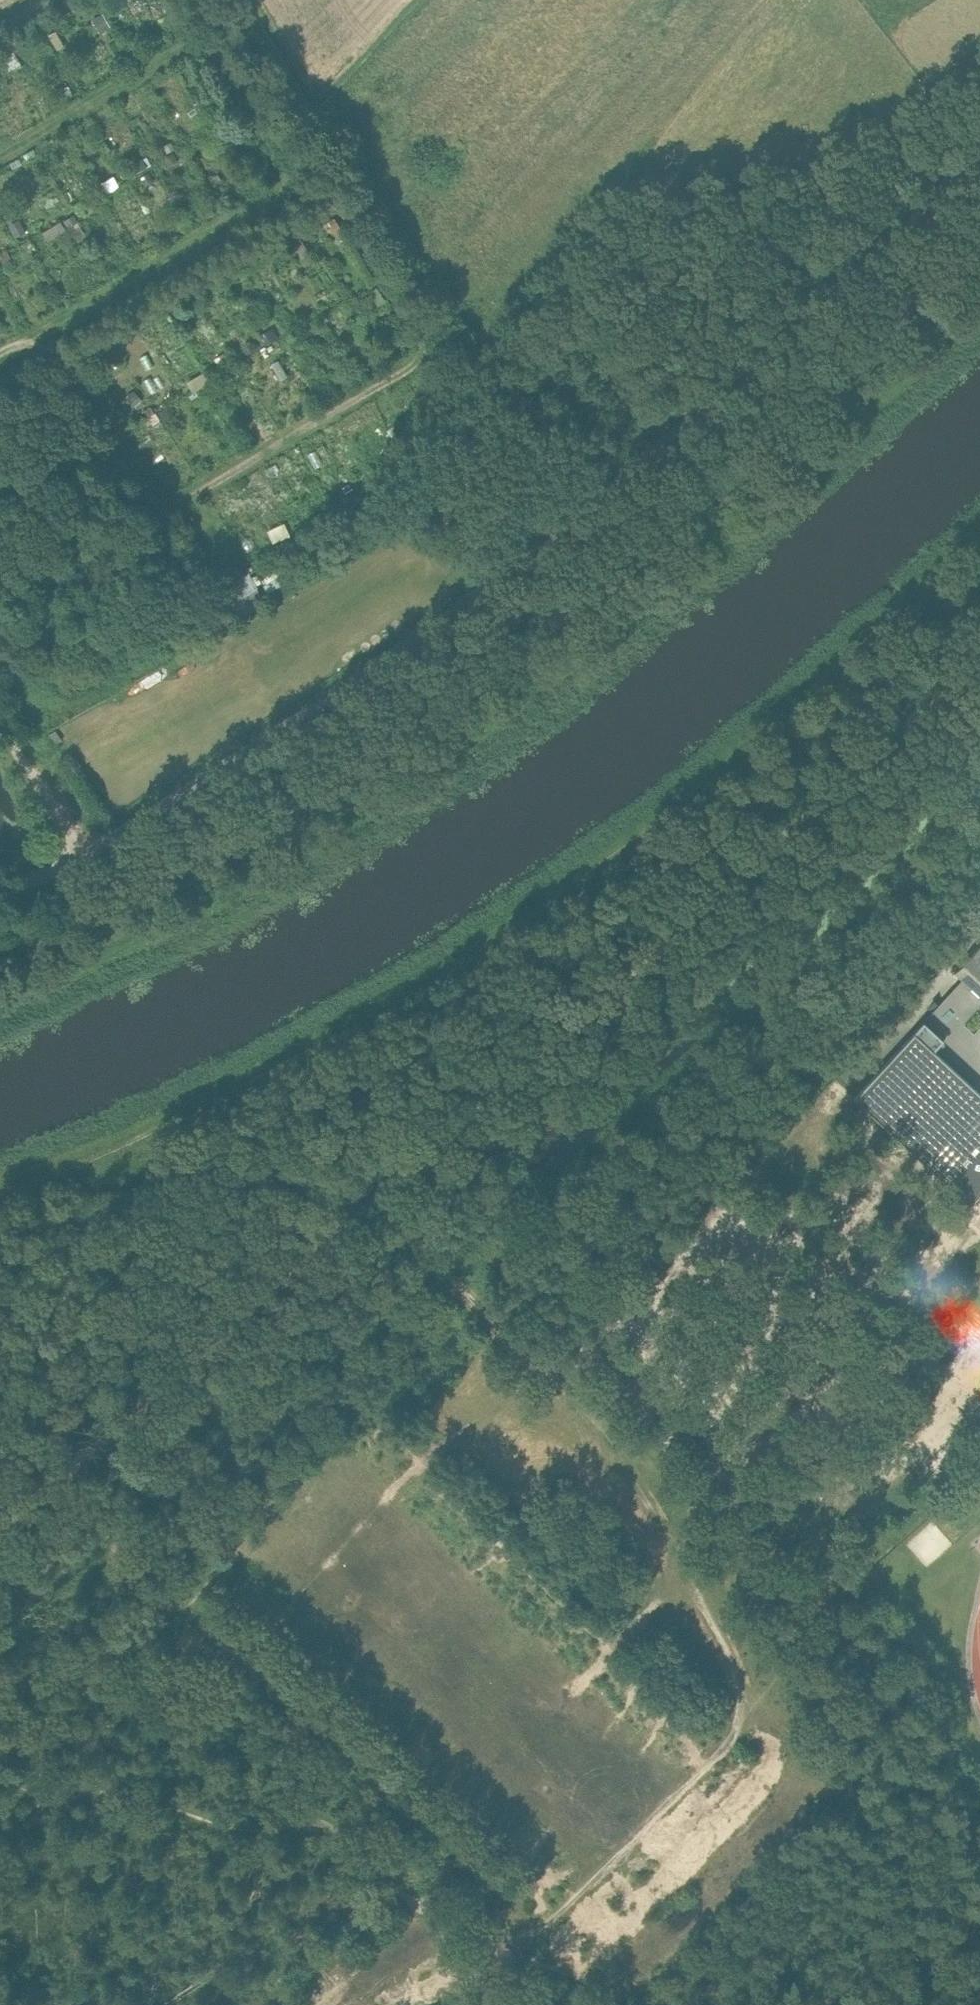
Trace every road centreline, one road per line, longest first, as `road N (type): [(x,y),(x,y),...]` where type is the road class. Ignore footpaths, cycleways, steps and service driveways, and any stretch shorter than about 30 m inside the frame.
road 1 (track): [(979,662),(60,1484)]
road 2 (unclassified): [(23,878),(80,854),(317,706),(465,600),(608,488),(979,159)]
road 3 (track): [(0,355),(281,192)]
road 4 (track): [(80,854),(0,716)]

